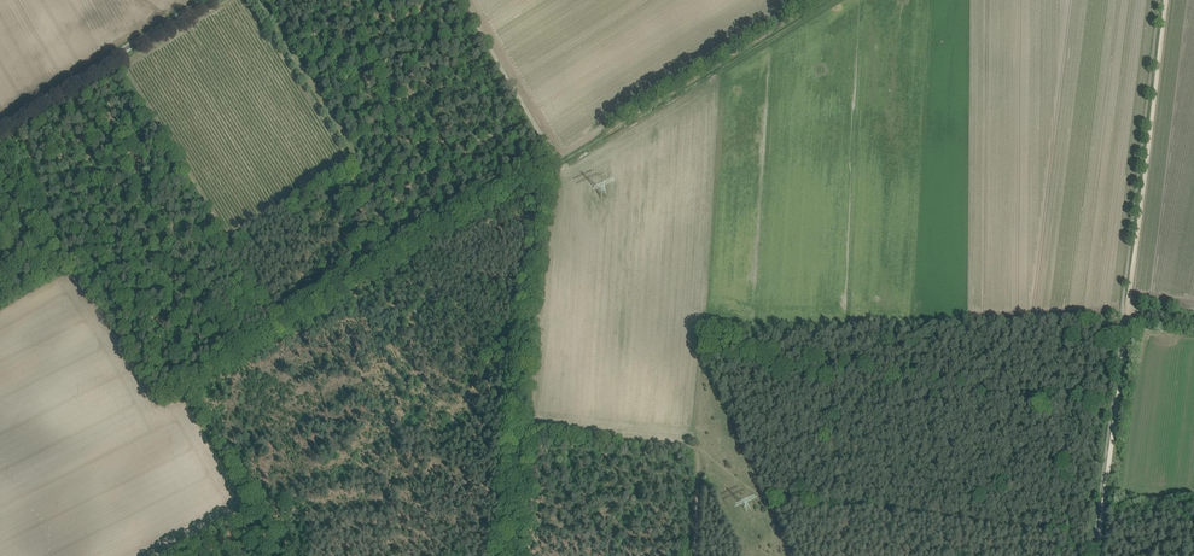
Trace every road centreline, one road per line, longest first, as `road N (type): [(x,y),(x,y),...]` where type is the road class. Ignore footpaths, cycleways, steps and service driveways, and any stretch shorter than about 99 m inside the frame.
road 1 (track): [(1098,555),(1166,0)]
road 2 (track): [(0,131),(50,234),(149,388),(158,397),(182,384)]
road 3 (unclassified): [(0,125),(205,0)]

